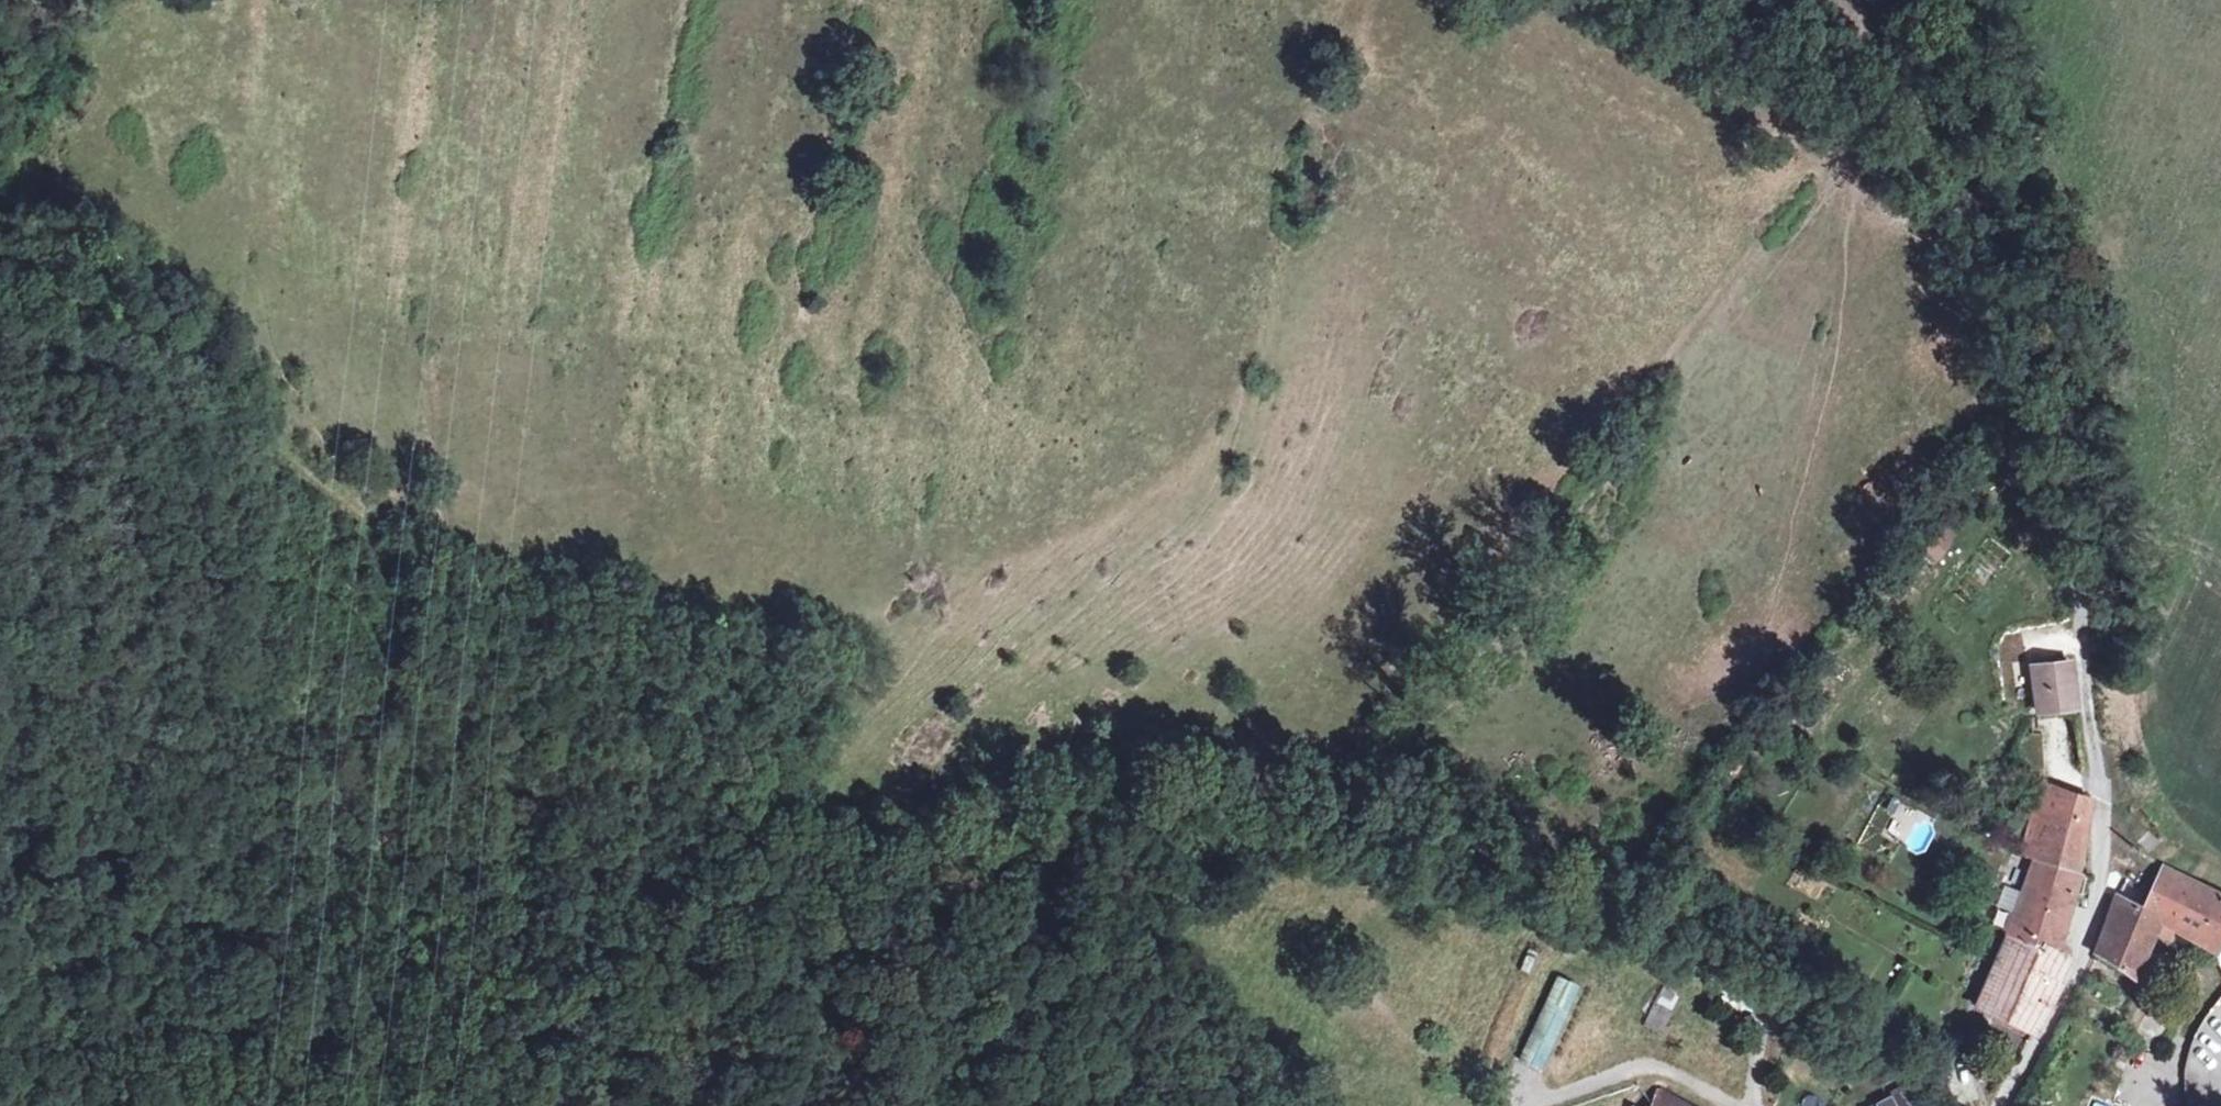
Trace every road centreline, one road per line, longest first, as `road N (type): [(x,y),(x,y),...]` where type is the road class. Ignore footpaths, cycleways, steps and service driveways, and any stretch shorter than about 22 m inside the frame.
road 1 (track): [(1929,0),(1928,93),(2069,504),(2077,614),(2107,787)]
road 2 (unclassified): [(2107,787),(2091,939),(1999,1105)]

